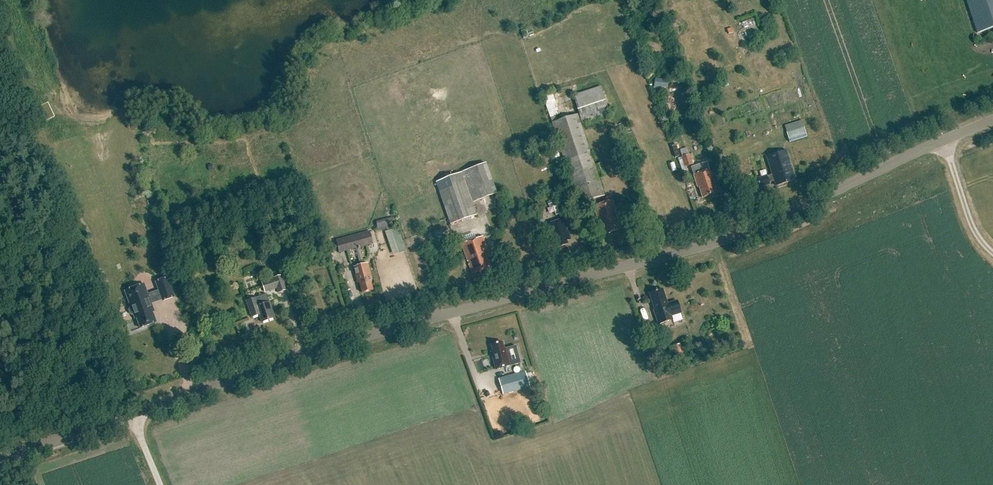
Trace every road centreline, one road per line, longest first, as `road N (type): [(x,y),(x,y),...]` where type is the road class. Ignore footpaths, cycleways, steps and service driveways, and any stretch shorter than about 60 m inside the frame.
road 1 (unclassified): [(131,414),(302,355),(732,236),(943,141)]
road 2 (unclassified): [(0,459),(131,414)]
road 3 (unclassified): [(992,257),(976,237),(943,141)]

